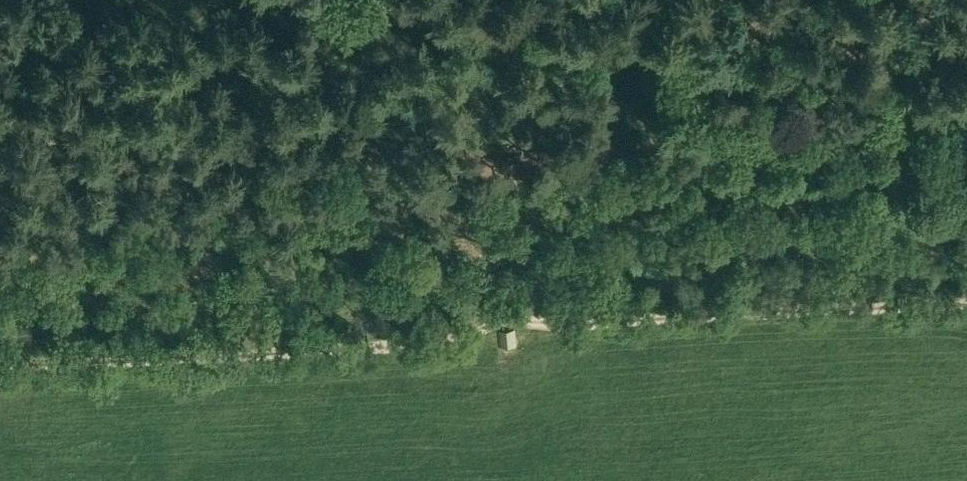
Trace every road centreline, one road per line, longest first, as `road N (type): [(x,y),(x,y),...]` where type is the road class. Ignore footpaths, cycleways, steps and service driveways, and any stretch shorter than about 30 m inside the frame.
road 1 (track): [(966,309),(560,326),(525,320),(439,345),(0,367)]
road 2 (track): [(208,0),(830,87),(966,115)]

